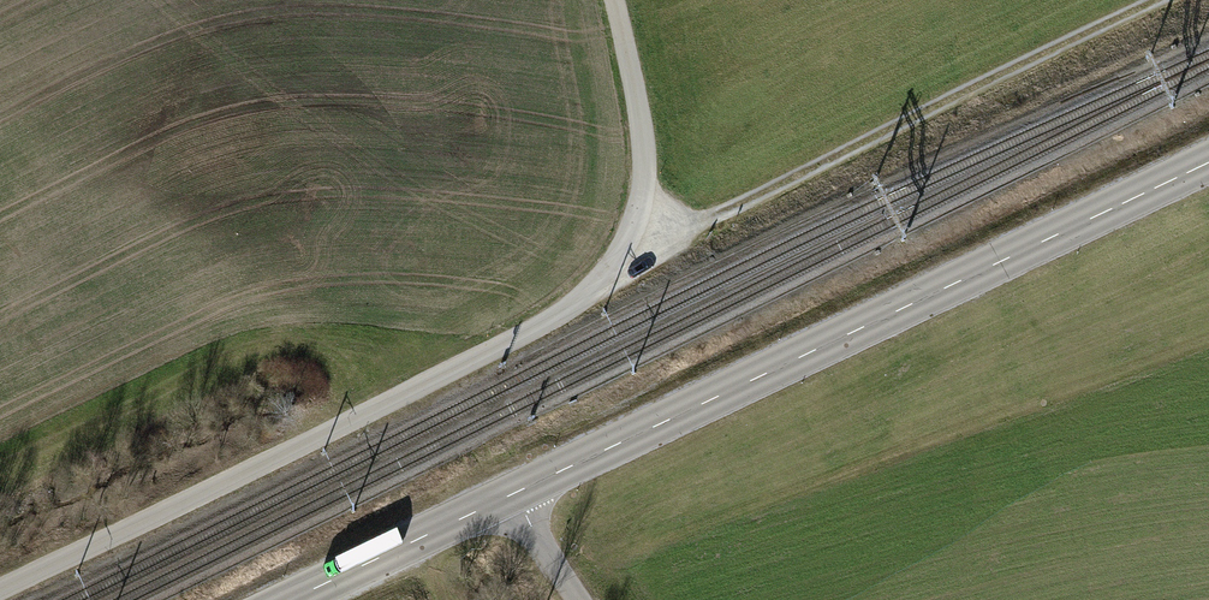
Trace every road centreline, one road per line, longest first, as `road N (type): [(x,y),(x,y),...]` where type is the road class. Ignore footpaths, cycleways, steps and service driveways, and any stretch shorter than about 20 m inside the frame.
road 1 (unclassified): [(0,590),(537,329),(588,291),(624,247),(645,183),(614,0)]
road 2 (tertiary): [(1208,161),(517,491)]
road 3 (track): [(634,228),(679,226),(733,209),(1160,0)]
road 4 (tertiary): [(517,491),(288,599)]
road 5 (unclassified): [(580,599),(517,491)]

